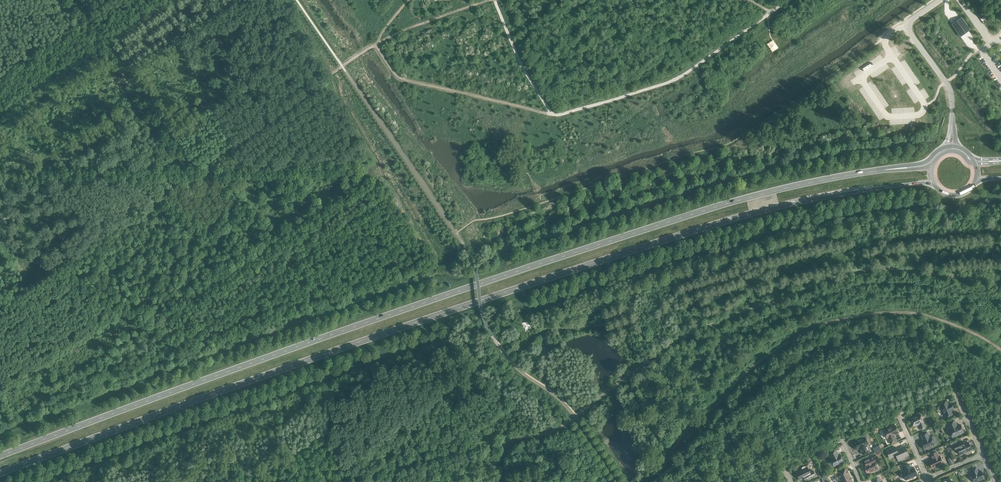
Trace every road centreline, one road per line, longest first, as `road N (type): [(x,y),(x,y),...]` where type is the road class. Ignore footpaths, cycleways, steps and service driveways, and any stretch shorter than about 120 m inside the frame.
road 1 (trunk): [(0,474),(245,382),(730,220),(934,184)]
road 2 (trunk): [(885,169),(778,190),(602,244),(0,457)]
road 3 (unclassified): [(942,0),(908,29),(947,85),(952,125)]

